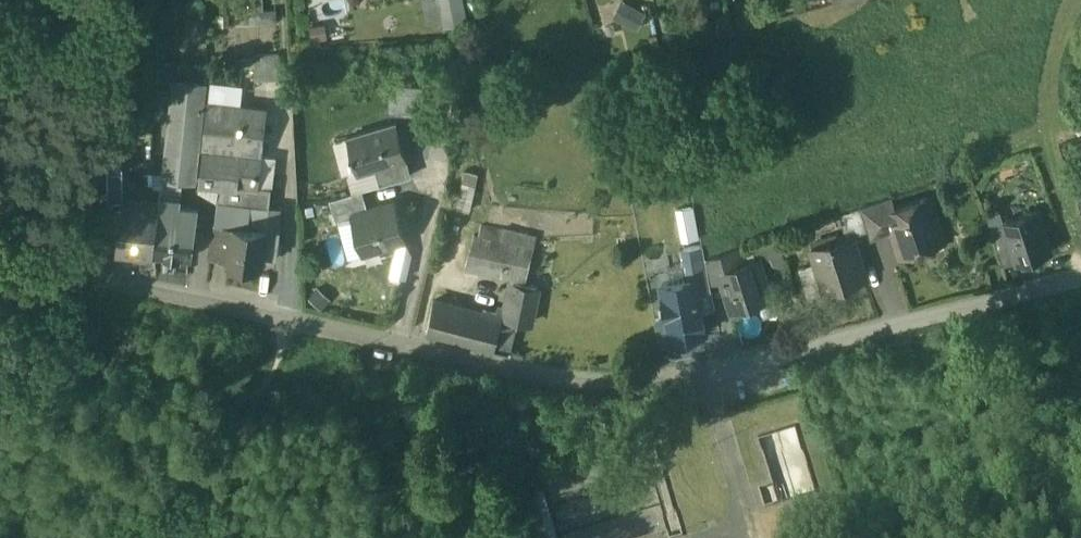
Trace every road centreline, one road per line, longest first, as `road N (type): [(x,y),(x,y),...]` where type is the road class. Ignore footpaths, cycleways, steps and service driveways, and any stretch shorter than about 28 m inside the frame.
road 1 (residential): [(1080,273),(710,370),(611,381),(128,284),(0,221)]

